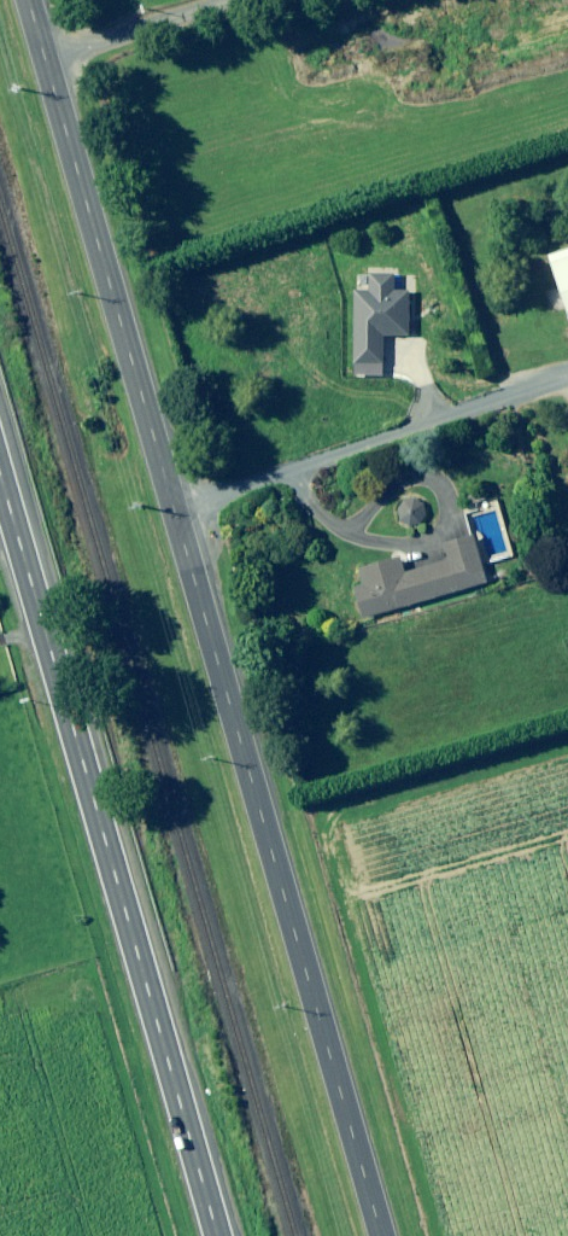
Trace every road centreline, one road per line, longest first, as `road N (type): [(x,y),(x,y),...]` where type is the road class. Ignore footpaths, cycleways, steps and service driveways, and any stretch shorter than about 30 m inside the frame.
road 1 (tertiary): [(35,0),(390,1235)]
road 2 (primary): [(0,532),(203,1235)]
road 3 (track): [(234,0),(50,51)]

